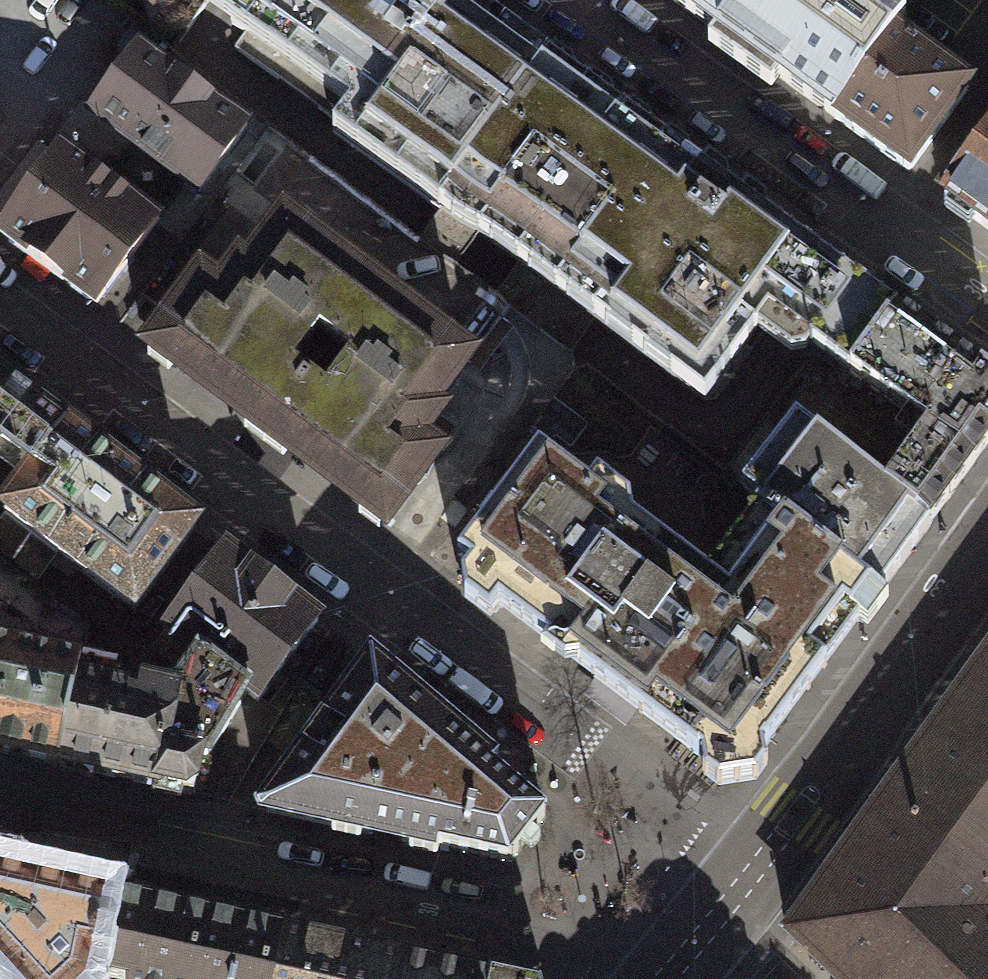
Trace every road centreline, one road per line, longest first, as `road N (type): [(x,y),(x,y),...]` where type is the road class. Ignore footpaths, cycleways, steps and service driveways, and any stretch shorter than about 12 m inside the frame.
road 1 (residential): [(0,313),(748,871)]
road 2 (residential): [(674,967),(0,820)]
road 3 (residential): [(571,0),(987,306)]
road 4 (residential): [(748,871),(987,540)]

